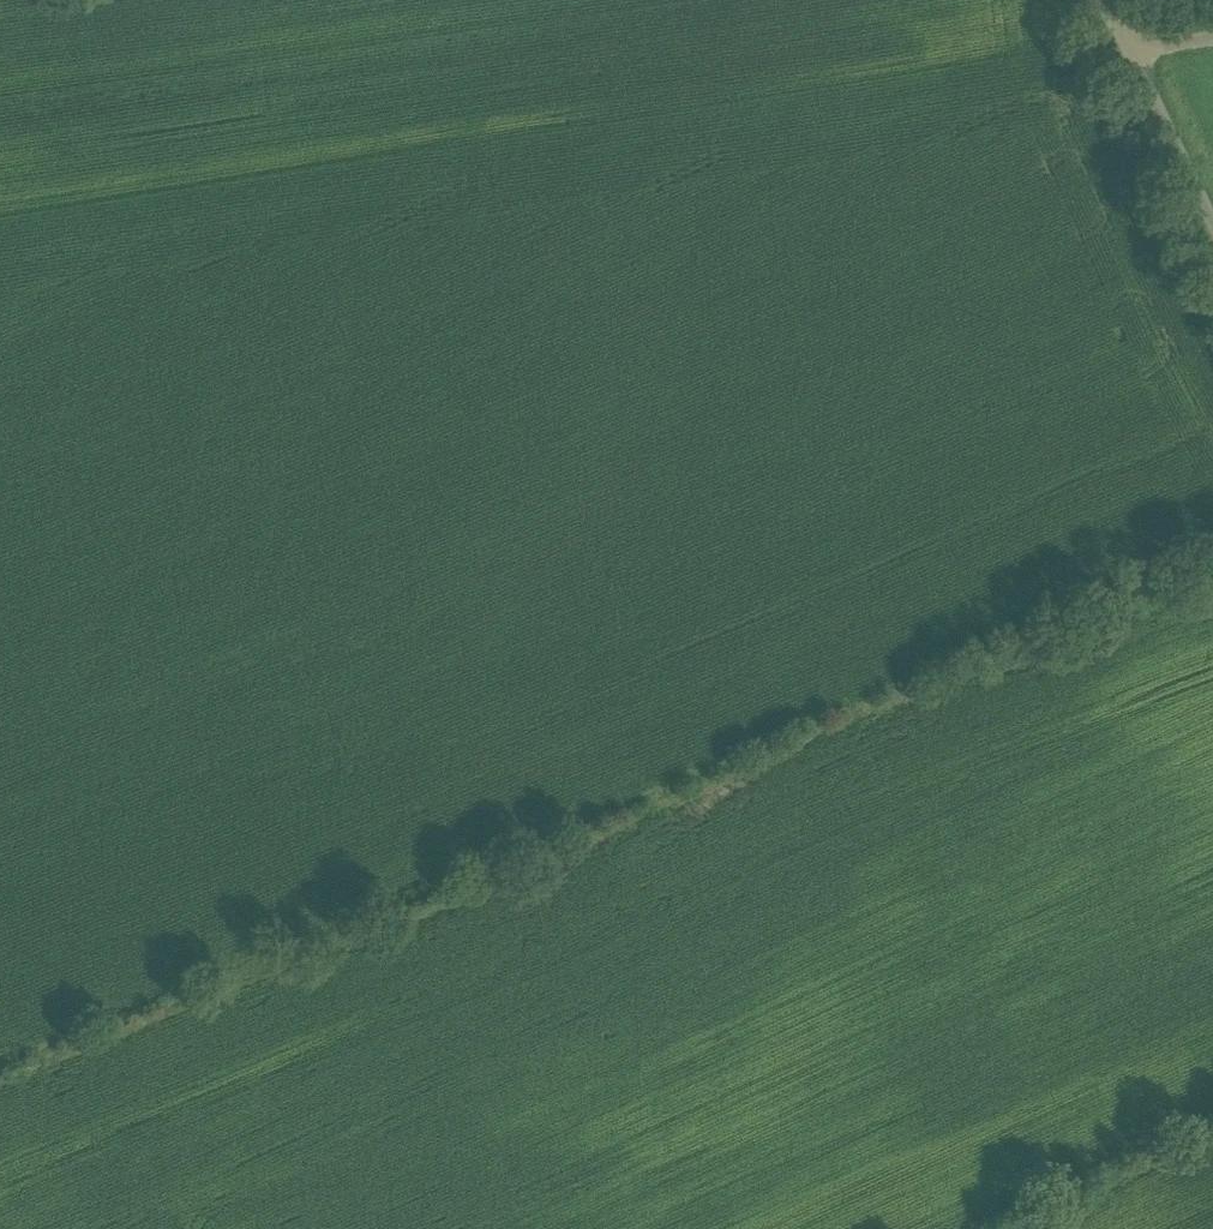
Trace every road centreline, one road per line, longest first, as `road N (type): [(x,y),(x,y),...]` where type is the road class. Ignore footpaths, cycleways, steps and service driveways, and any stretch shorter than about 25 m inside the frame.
road 1 (unclassified): [(1114,21),(1212,235)]

